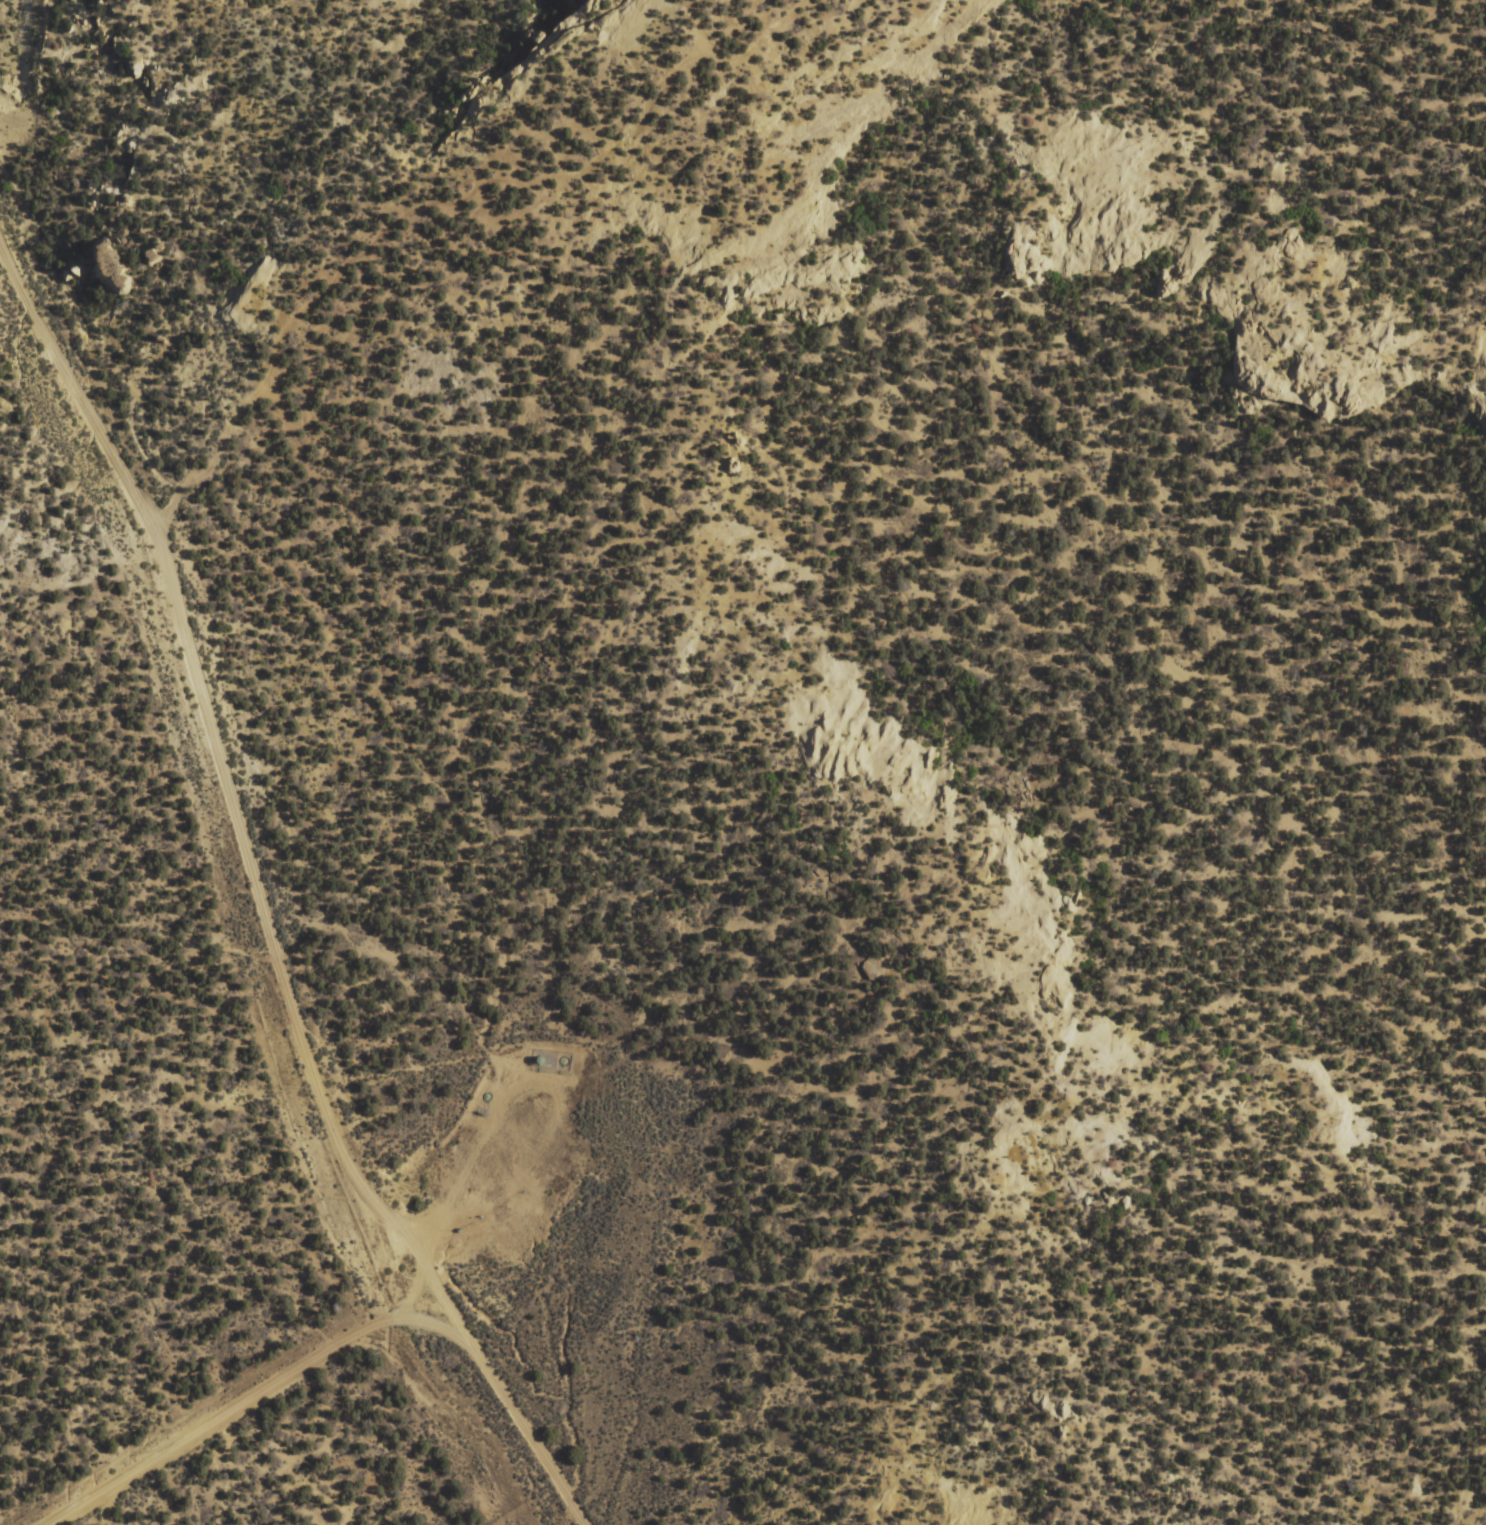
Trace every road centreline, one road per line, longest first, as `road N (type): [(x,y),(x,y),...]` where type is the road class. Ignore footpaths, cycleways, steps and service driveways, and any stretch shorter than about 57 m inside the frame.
road 1 (tertiary): [(510,1524),(434,1410),(407,1346),(386,1330),(274,1079),(104,482),(0,353)]
road 2 (residential): [(61,1524),(290,1373),(386,1330)]

